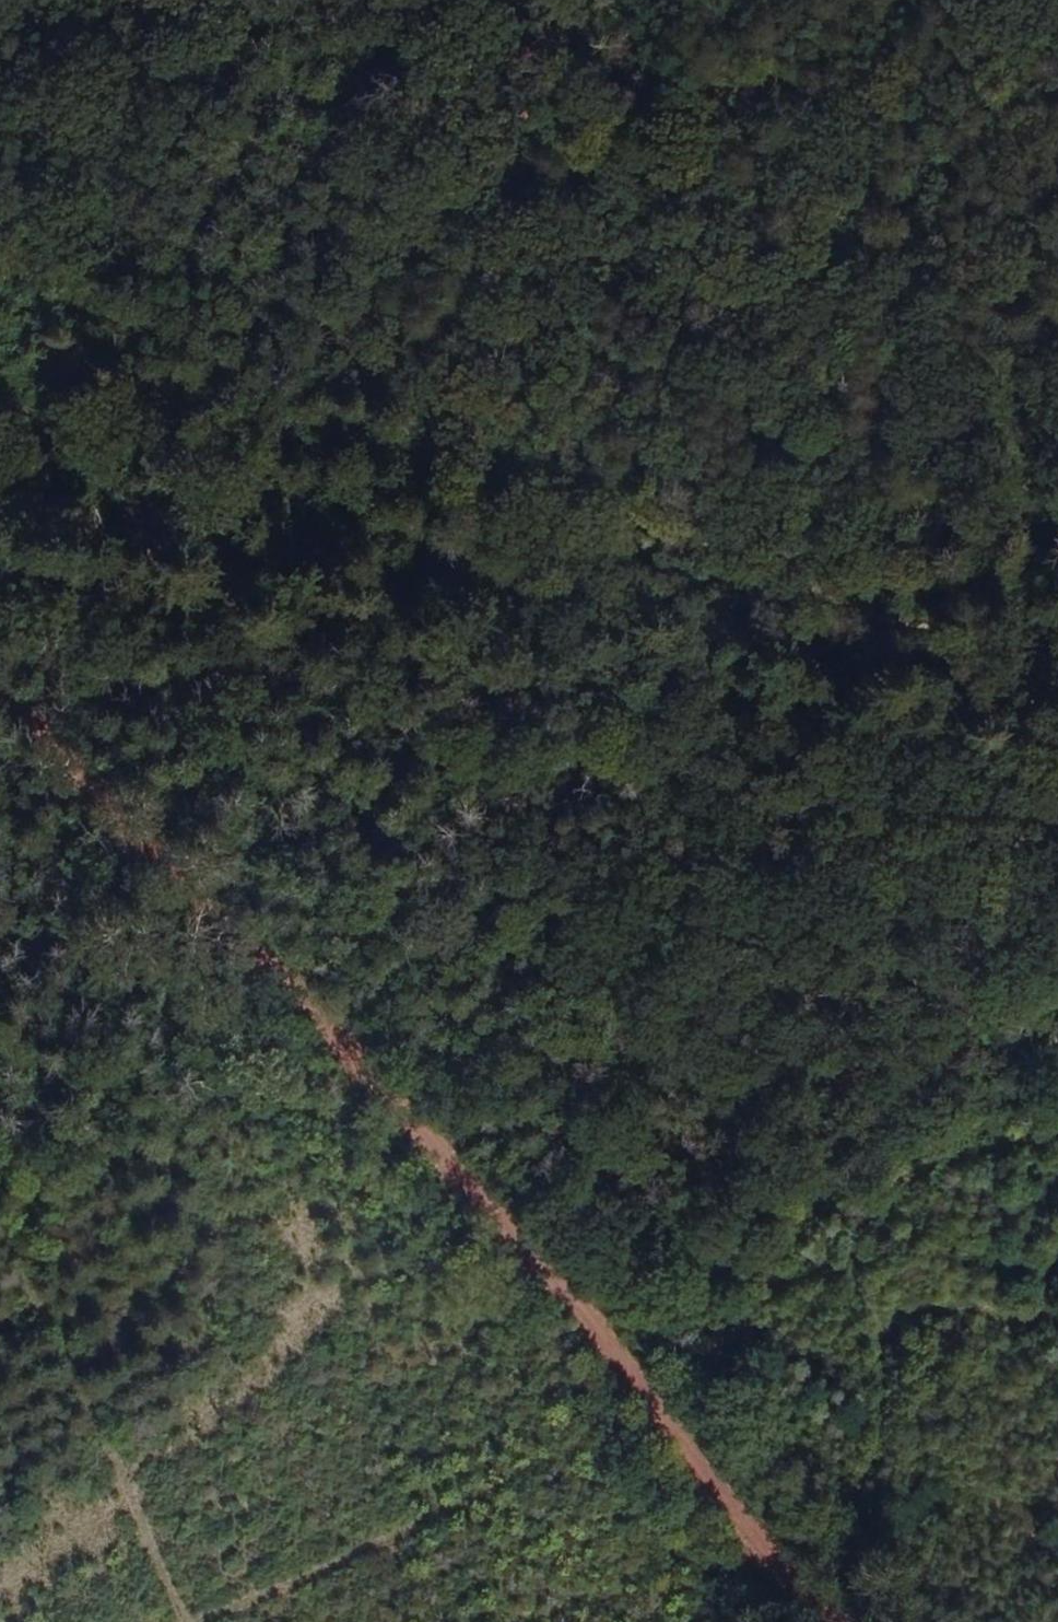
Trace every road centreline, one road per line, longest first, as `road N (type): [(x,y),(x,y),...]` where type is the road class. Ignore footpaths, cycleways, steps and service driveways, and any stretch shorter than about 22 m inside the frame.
road 1 (track): [(0,675),(128,790),(848,1621)]

